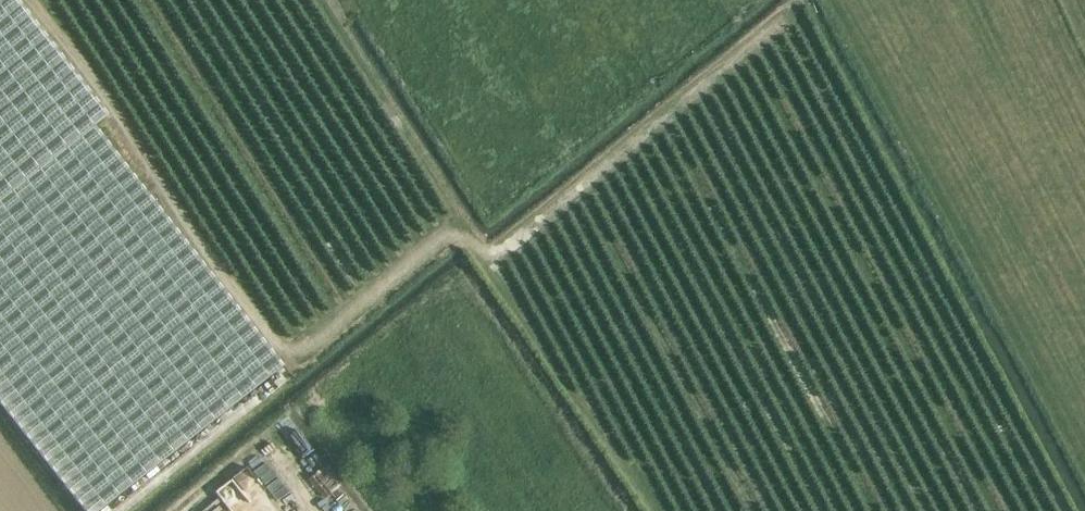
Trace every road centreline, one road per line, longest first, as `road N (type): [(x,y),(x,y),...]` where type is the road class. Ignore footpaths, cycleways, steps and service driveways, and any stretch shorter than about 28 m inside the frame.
road 1 (track): [(28,0),(276,348)]

